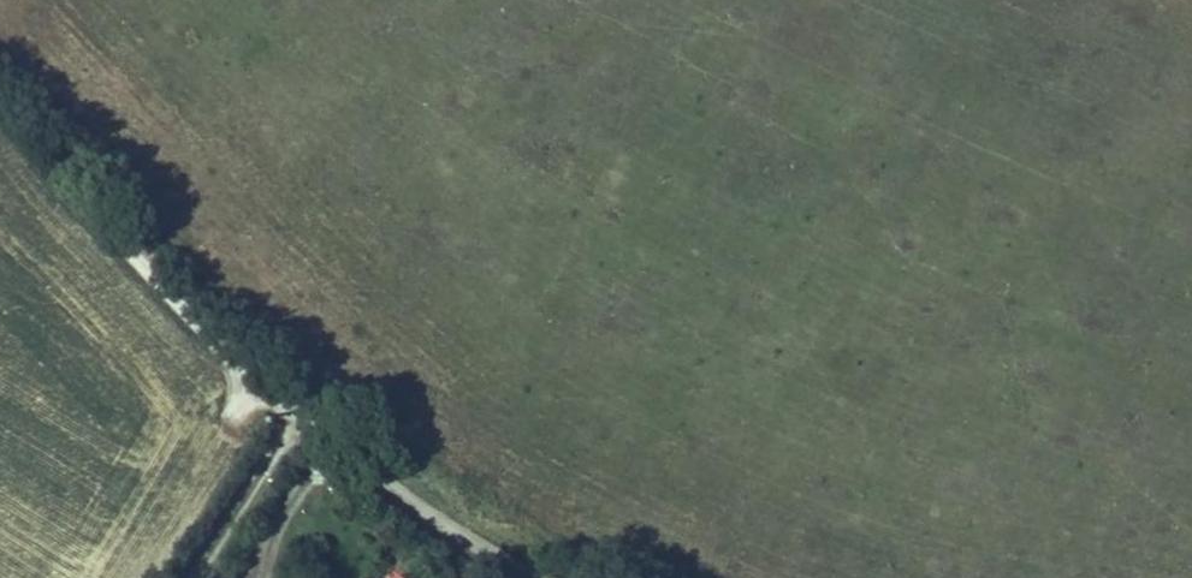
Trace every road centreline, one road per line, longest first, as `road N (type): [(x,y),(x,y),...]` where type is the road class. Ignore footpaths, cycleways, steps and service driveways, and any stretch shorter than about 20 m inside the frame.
road 1 (unclassified): [(0,108),(270,393),(391,490),(532,577)]

